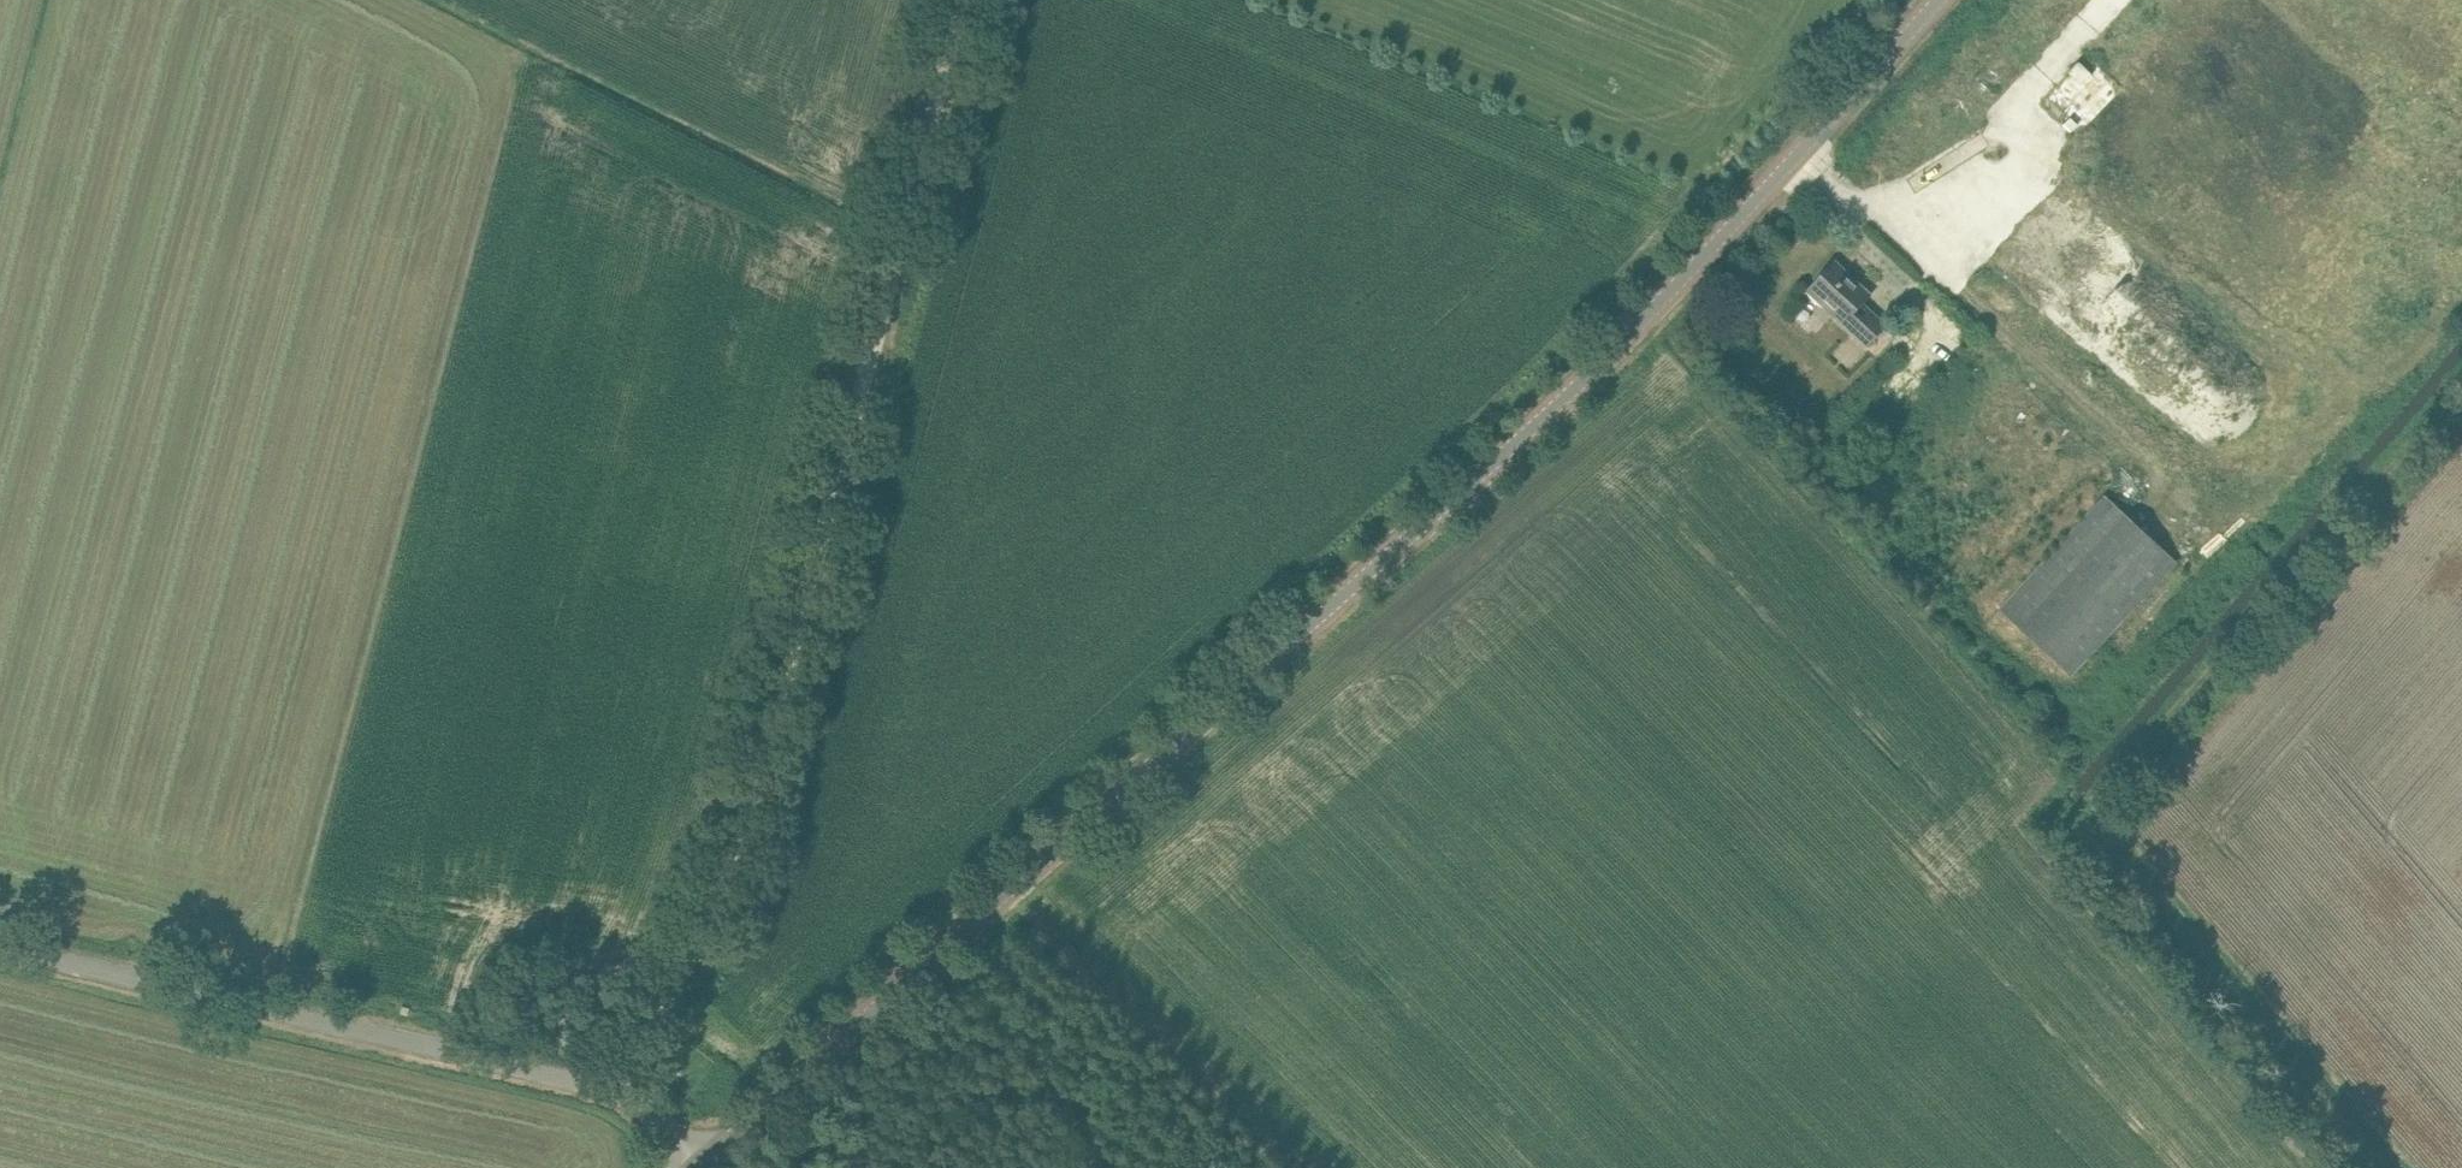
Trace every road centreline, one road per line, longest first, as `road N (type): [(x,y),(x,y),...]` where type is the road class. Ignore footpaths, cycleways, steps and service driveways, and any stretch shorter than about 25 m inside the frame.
road 1 (tertiary): [(700,1162),(1579,407),(1738,251),(1959,0)]
road 2 (track): [(961,0),(777,703),(715,903),(614,1090)]
road 3 (track): [(2376,1167),(2101,832),(2119,786),(2461,390)]
road 4 (unclassified): [(700,1162),(670,1123),(614,1090),(0,934)]

